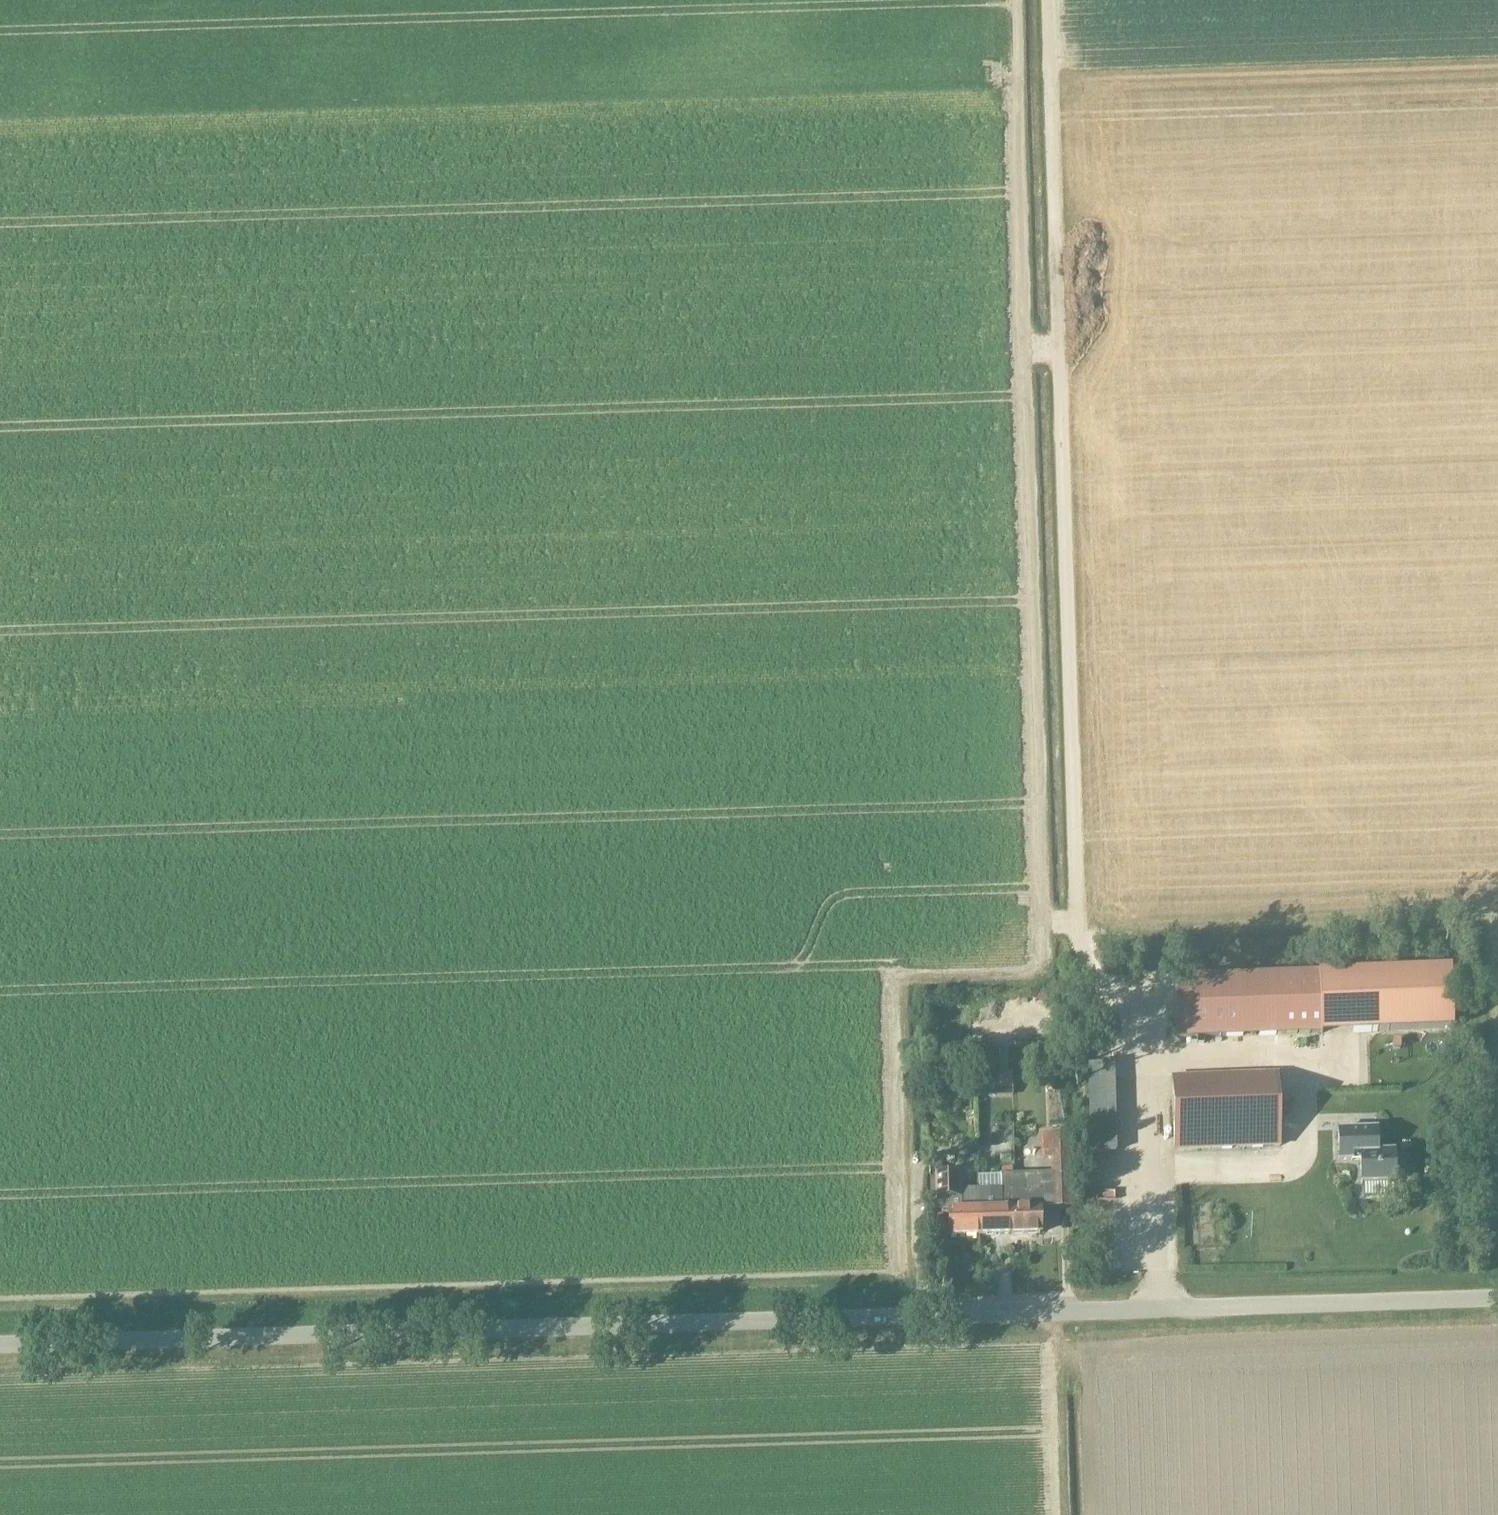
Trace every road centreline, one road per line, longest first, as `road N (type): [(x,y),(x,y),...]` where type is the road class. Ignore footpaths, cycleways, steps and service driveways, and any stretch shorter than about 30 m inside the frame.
road 1 (unclassified): [(1497,1297),(0,1344)]

